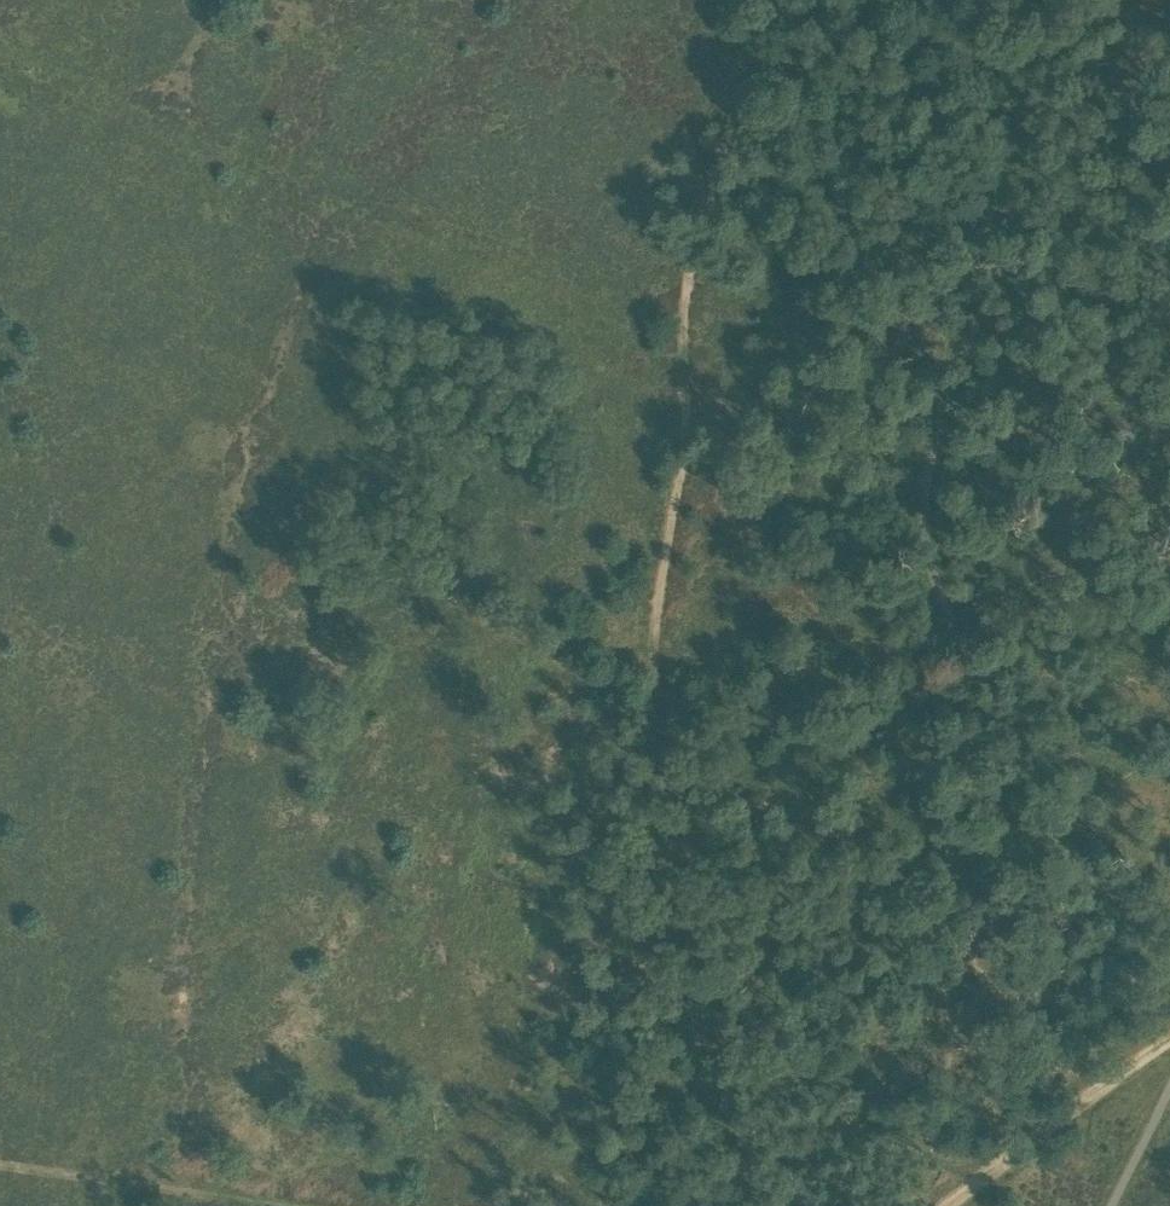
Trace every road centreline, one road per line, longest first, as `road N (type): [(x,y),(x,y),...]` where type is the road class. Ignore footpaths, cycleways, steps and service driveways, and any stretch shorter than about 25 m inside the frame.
road 1 (track): [(765,1205),(741,1170),(678,908),(641,695),(683,466),(682,294),(700,198),(762,0)]
road 2 (track): [(954,1205),(1169,1036)]

